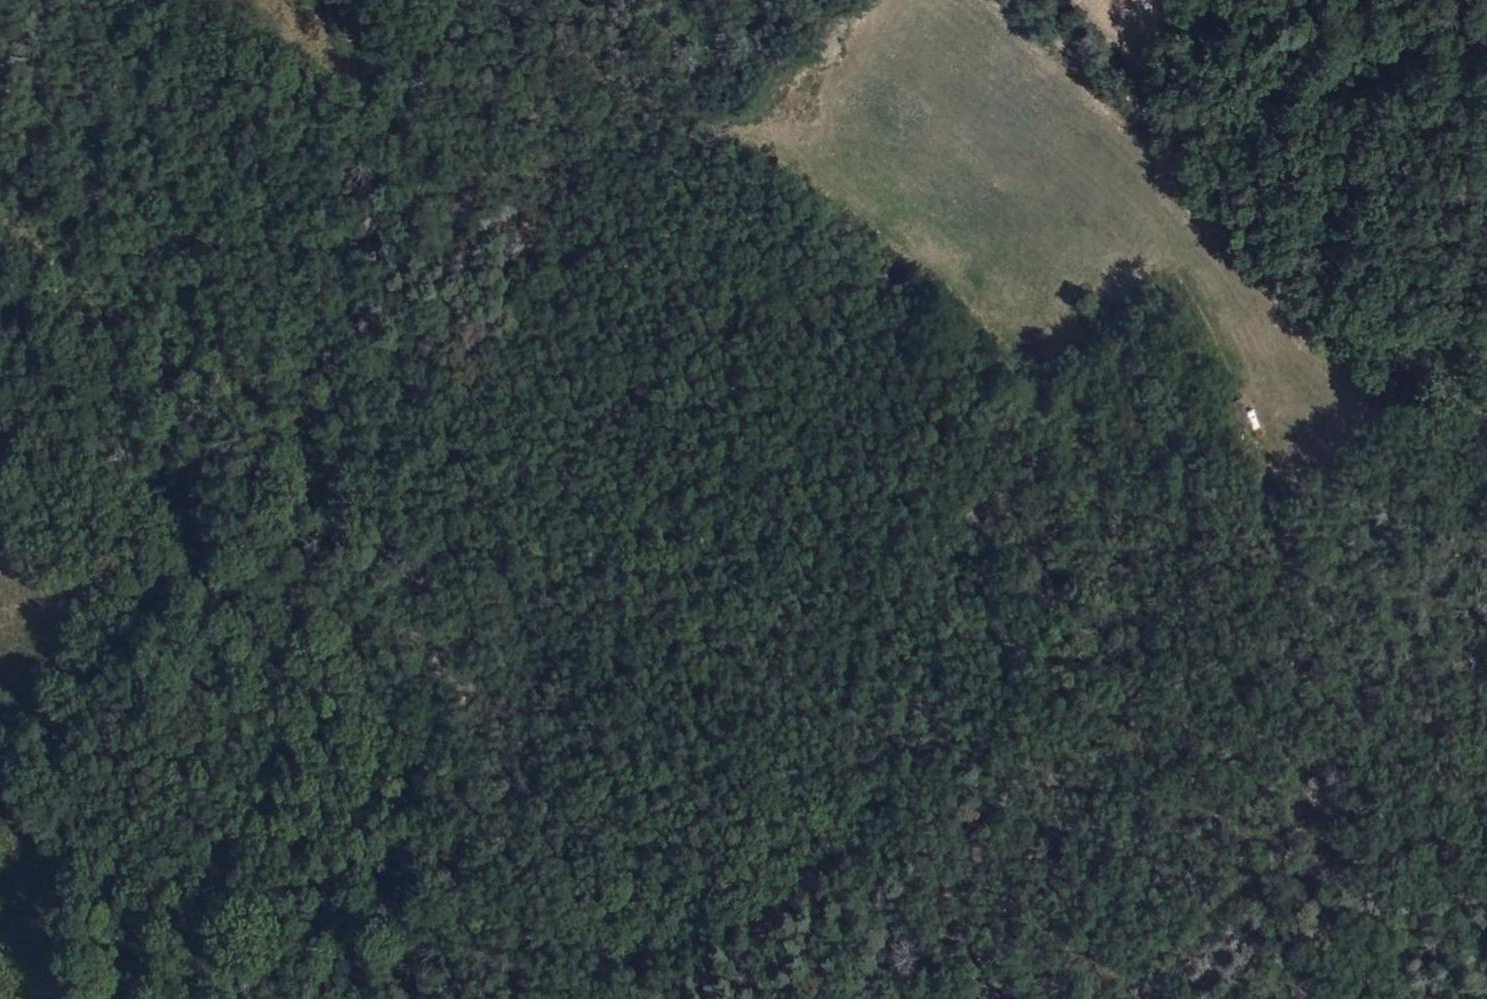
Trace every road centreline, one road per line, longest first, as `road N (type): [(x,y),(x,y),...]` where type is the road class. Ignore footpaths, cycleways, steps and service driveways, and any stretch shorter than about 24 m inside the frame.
road 1 (track): [(611,998),(553,845),(471,702),(362,570),(212,430),(150,360),(0,240)]
road 2 (track): [(1018,0),(1160,117),(1327,312),(1486,423)]

